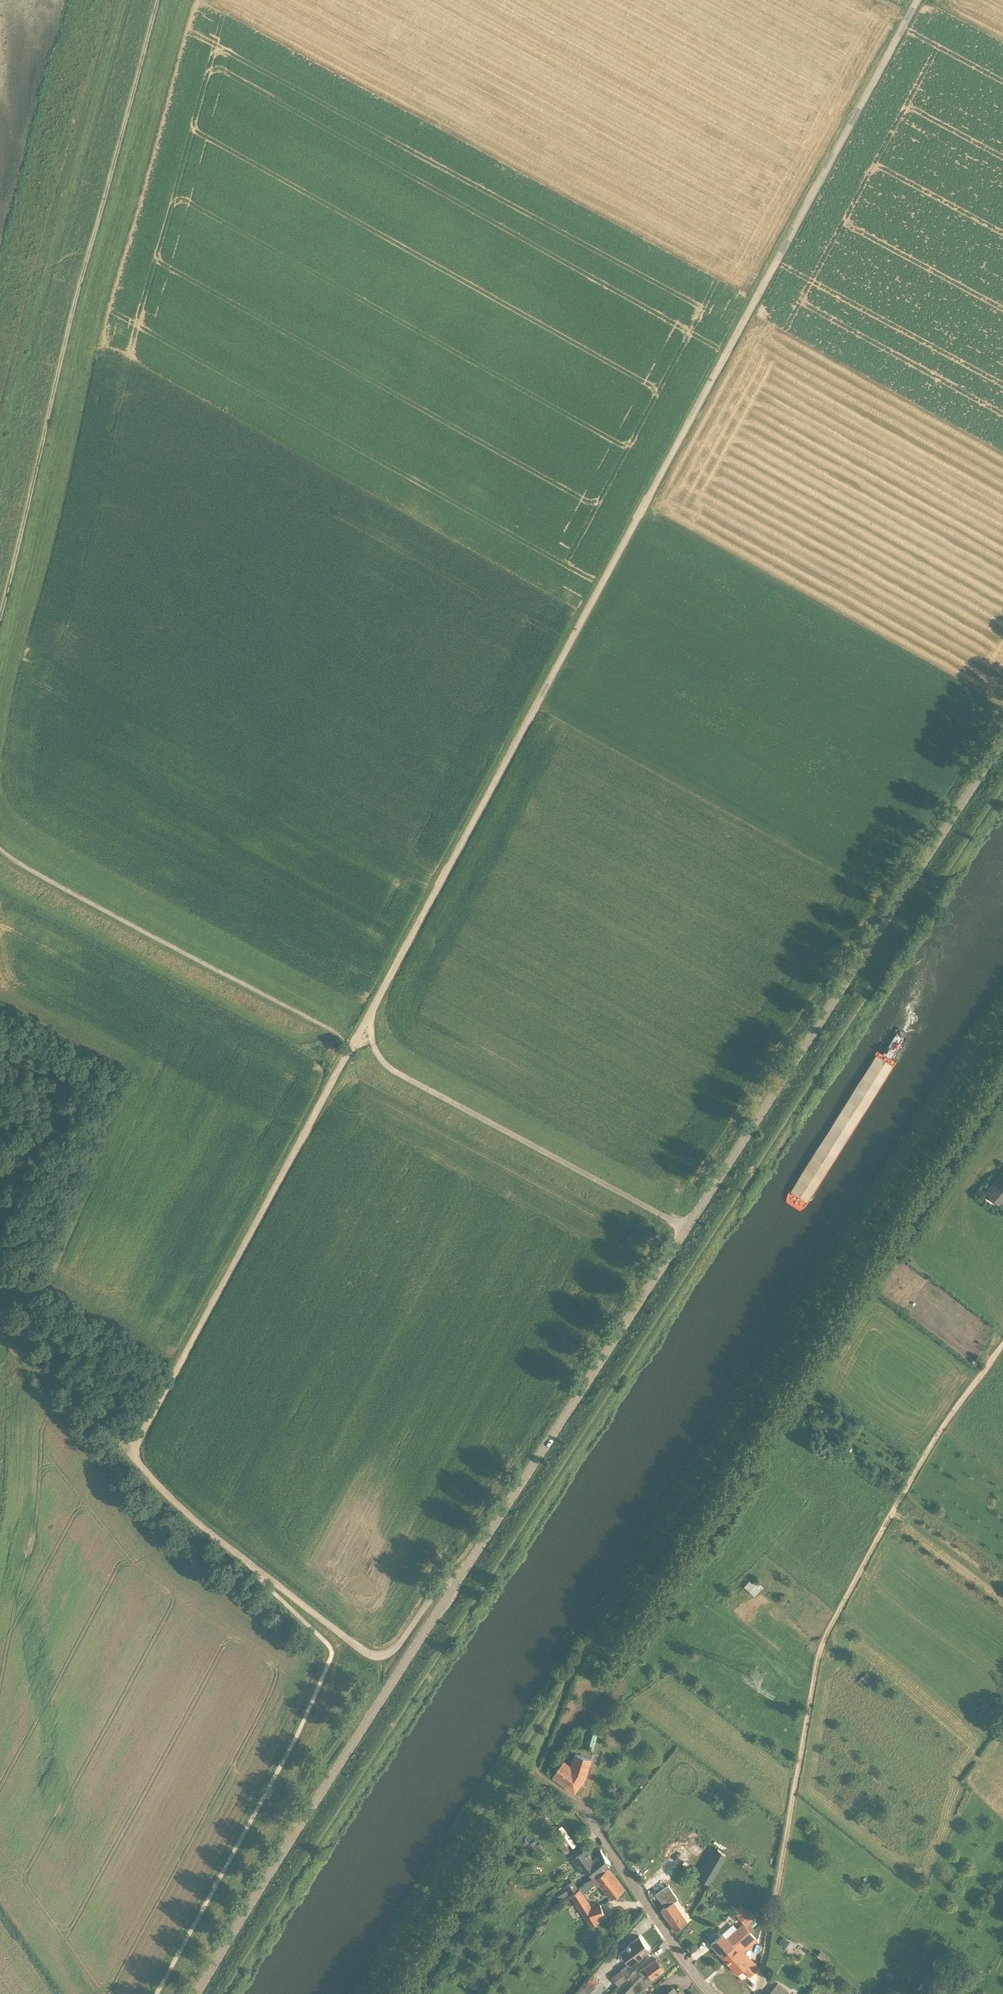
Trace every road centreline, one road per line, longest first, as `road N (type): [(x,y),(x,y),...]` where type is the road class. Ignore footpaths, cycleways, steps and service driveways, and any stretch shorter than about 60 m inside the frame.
road 1 (unclassified): [(461,1576),(436,1586),(402,1644),(385,1656),(367,1655),(196,1523),(131,1453),(917,0)]
road 2 (tertiary): [(461,1576),(1002,739)]
road 3 (track): [(1002,1344),(903,1493),(824,1642),(763,1969)]
road 4 (track): [(0,624),(70,322),(159,0)]
road 5 (tertiary): [(200,1993),(461,1576)]
road 6 (track): [(357,1041),(0,849)]
road 7 (residential): [(711,1993),(585,1803)]
road 8 (track): [(131,1453),(70,1383),(29,1300)]
road 9 (track): [(29,1300),(23,1257),(60,1174),(62,1145)]

